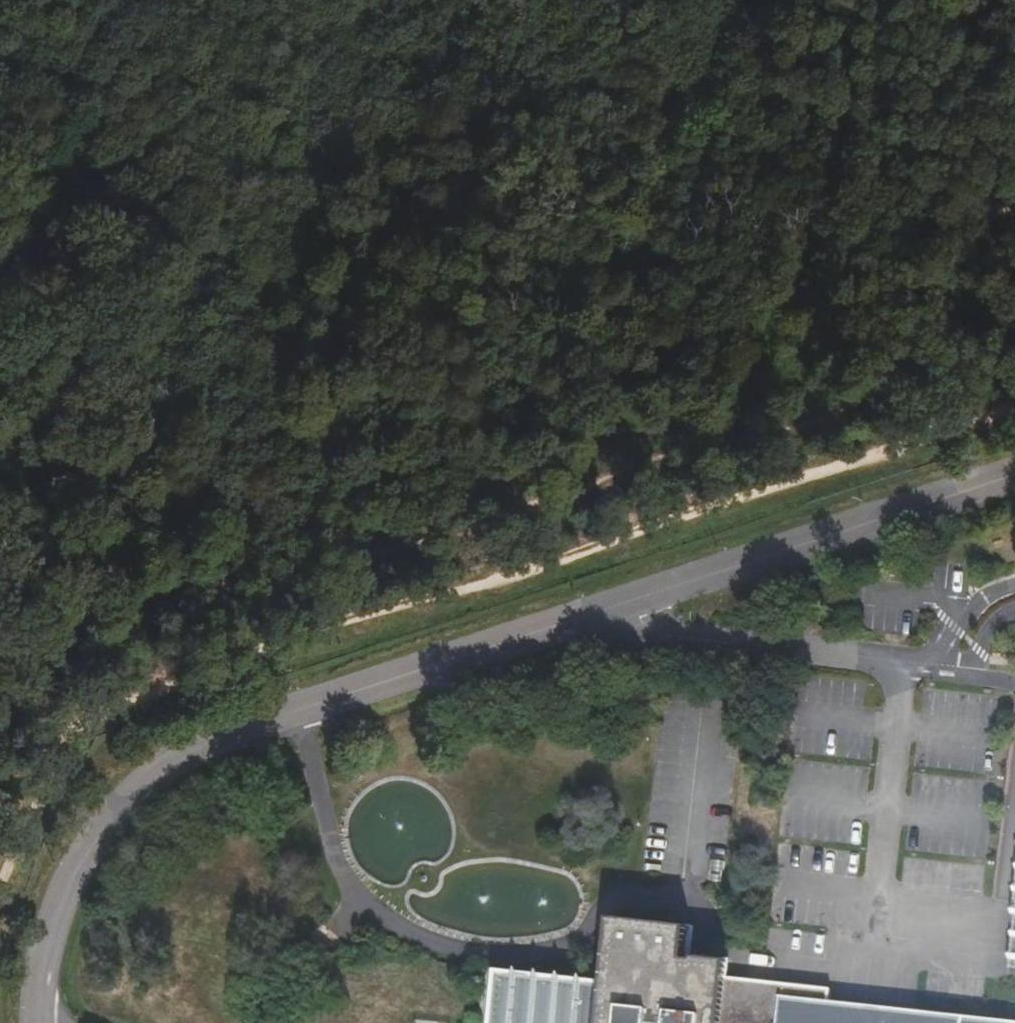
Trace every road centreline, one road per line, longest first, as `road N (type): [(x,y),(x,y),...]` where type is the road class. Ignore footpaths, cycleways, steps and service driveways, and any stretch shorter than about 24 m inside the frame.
road 1 (track): [(1014,410),(486,583),(378,629),(68,731),(53,745),(0,877)]
road 2 (track): [(744,0),(759,27),(767,73),(748,108),(679,174),(619,190),(231,362),(196,351),(143,304),(105,297),(0,340)]

